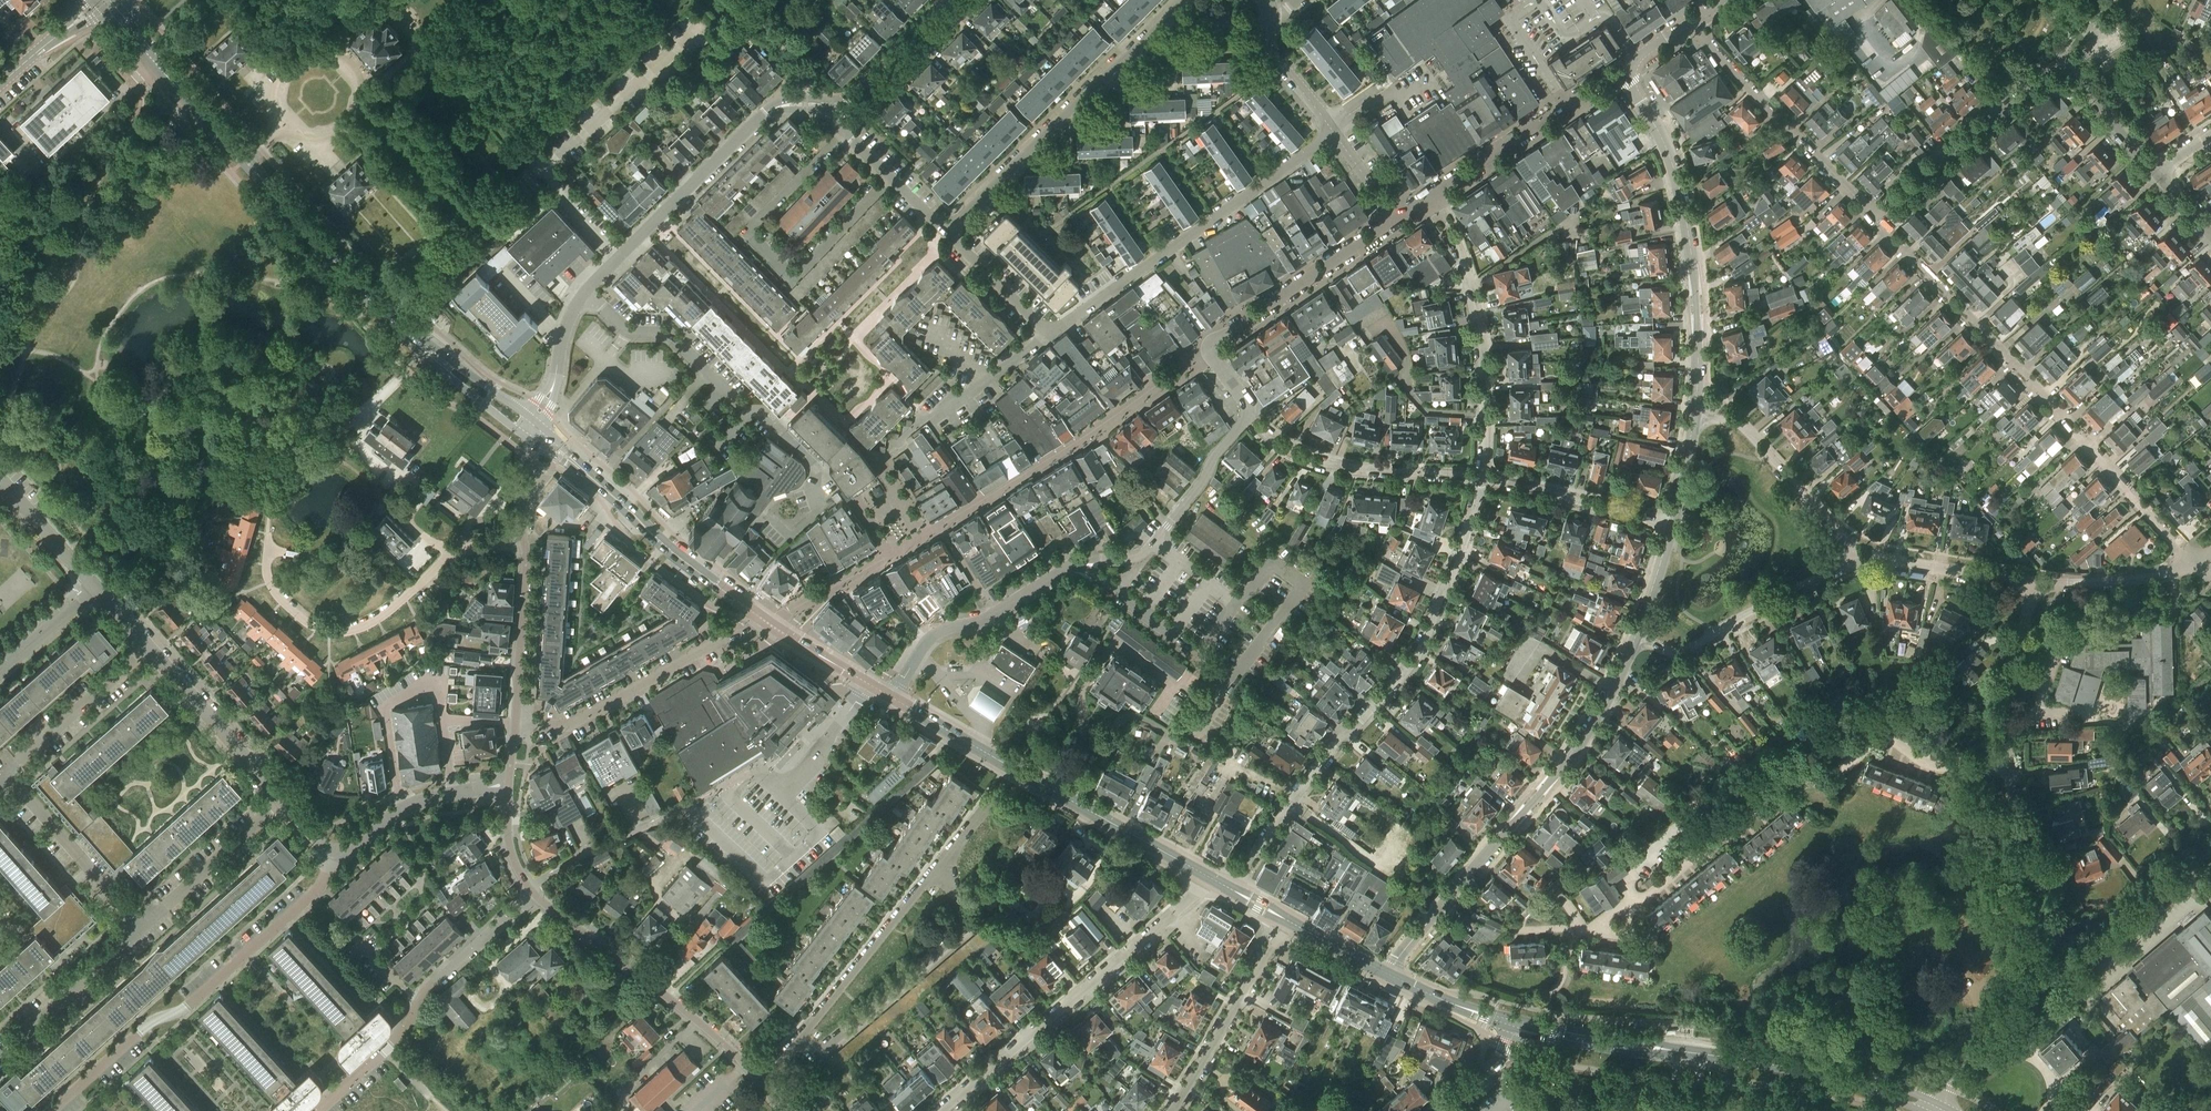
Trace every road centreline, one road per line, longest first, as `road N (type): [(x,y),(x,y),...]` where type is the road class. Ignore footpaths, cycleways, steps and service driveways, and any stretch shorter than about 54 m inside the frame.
road 1 (residential): [(1233,891),(1305,782),(1410,665),(1453,575),(1482,478)]
road 2 (residential): [(2196,563),(1875,216)]
road 3 (primary): [(1928,1106),(1758,1063),(1516,1024)]
road 4 (tertiary): [(1385,973),(1571,755),(1636,638)]
road 5 (residential): [(2073,964),(2037,886),(2007,768),(2012,670),(2034,584)]
road 6 (primary): [(105,0),(364,295)]
road 7 (residential): [(52,1110),(283,920),(323,883),(334,852)]
road 8 (residential): [(1875,216),(2058,66),(2077,71),(2155,174)]
road 9 (primary): [(1210,878),(893,699)]
road 10 (tertiary): [(1694,418),(1698,325),(1689,234),(1668,154),(1629,72)]
road 11 (residential): [(940,1110),(1210,878)]
road 12 (residential): [(268,533),(275,593),(301,618),(334,633),(381,617),(451,553),(525,544)]
road 13 (residential): [(1050,336),(1335,134)]
road 14 (residential): [(947,233),(1186,0)]
road 15 (residential): [(585,292),(766,114),(834,105)]
road 16 (residential): [(1395,221),(1206,349),(1242,401),(1244,420)]
road 17 (residential): [(760,1081),(682,1008),(533,893)]
road 18 (residential): [(792,1043),(820,1051),(969,926),(965,903),(940,868)]
road 19 (residential): [(1482,478),(1475,299),(1429,199)]
road 20 (residential): [(809,461),(672,338),(627,331),(585,292)]
road 21 (residential): [(516,722),(570,726),(767,623)]
road 22 (residential): [(1875,216),(1691,21)]
road 23 (residential): [(1244,420),(1314,464),(1482,478)]
road 24 (residential): [(1636,638),(1678,654),(1856,556)]
road 25 (residential): [(1629,72),(1429,199)]
road 26 (residential): [(1244,420),(1146,554),(1077,566)]
road 27 (residential): [(893,699),(932,637),(985,620),(1077,566)]
road 28 (primary): [(767,623),(668,549),(590,476)]
road 29 (residential): [(940,868),(792,1043)]
road 30 (residential): [(1856,556),(1737,422),(1694,418)]
road 31 (residential): [(1173,1110),(1286,920)]
road 32 (primary): [(364,295),(421,354),(527,437)]
road 33 (residential): [(386,1050),(428,990),(533,893)]
road 34 (primary): [(534,422),(364,295)]
road 35 (residential): [(141,929),(5,775)]
road 36 (residential): [(1928,1106),(1951,1069),(2073,964)]
road 37 (residential): [(285,800),(149,649)]
road 38 (residential): [(1482,478),(1672,524)]
road 39 (residential): [(285,800),(141,929)]
road 40 (residential): [(334,852),(354,848),(419,802),(510,787)]
road 41 (residential): [(5,775),(149,649)]
road 42 (residential): [(141,929),(0,1055)]
road 43 (residential): [(1856,556),(2034,584)]
road 44 (residential): [(2073,964),(2210,848)]
road 45 (residential): [(525,544),(516,722)]
road 46 (residential): [(947,233),(847,134),(834,105)]
road 47 (residential): [(2034,584),(2131,583),(2196,563)]
road 48 (residential): [(834,105),(853,97),(950,0)]
road 49 (residential): [(97,589),(0,478)]
road 50 (primary): [(893,699),(767,623)]
road 51 (residential): [(929,419),(1050,336)]
road 52 (residential): [(1050,336),(947,233)]
road 53 (residential): [(1335,134),(1270,52),(1270,16)]
road 54 (primary): [(1516,1024),(1385,973)]
road 55 (tertiary): [(105,0),(0,85)]
road 56 (residential): [(0,673),(97,589)]
road 57 (tertiary): [(1636,638),(1672,524)]

